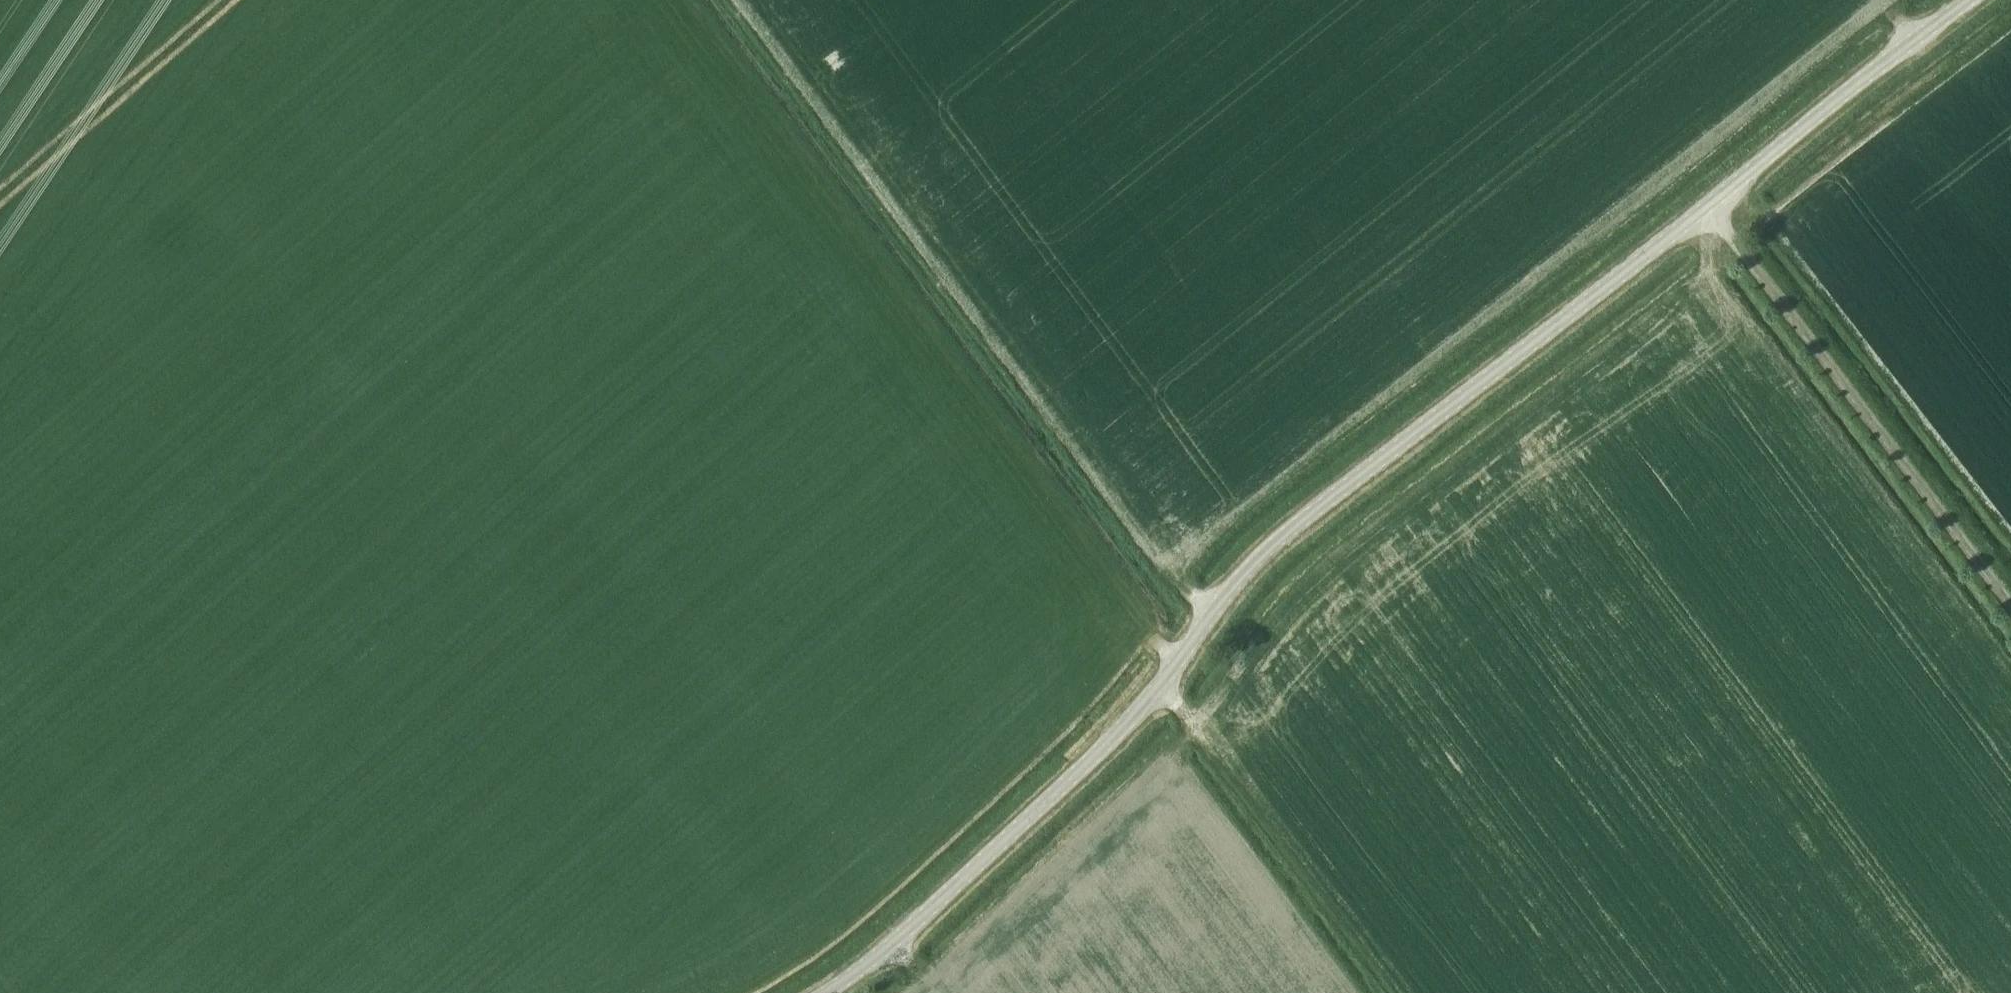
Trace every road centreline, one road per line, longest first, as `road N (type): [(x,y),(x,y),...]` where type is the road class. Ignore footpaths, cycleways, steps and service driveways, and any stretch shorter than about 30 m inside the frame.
road 1 (unclassified): [(819,992),(898,936),(1134,716),(1270,545),(1964,0)]

